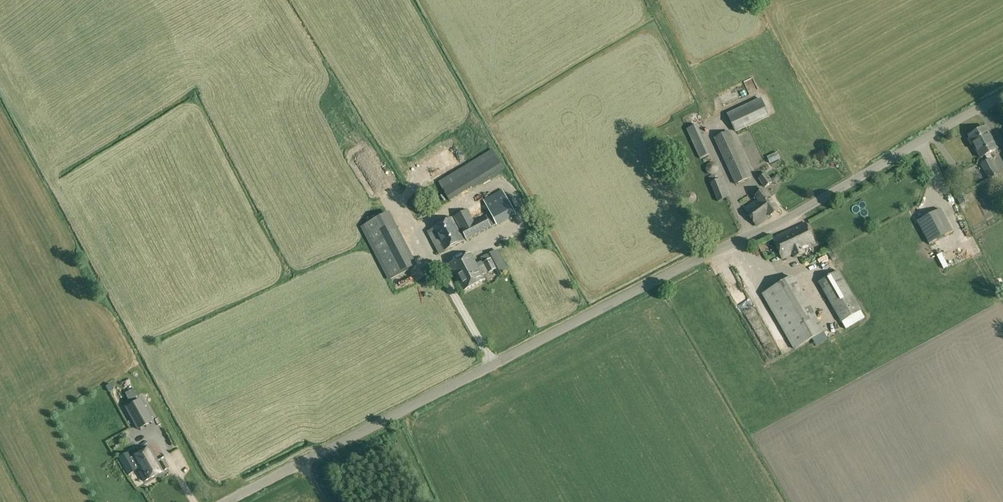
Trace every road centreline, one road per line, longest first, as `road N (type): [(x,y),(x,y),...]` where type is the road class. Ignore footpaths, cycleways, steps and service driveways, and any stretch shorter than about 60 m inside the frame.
road 1 (unclassified): [(228,501),(795,214),(1002,95)]

